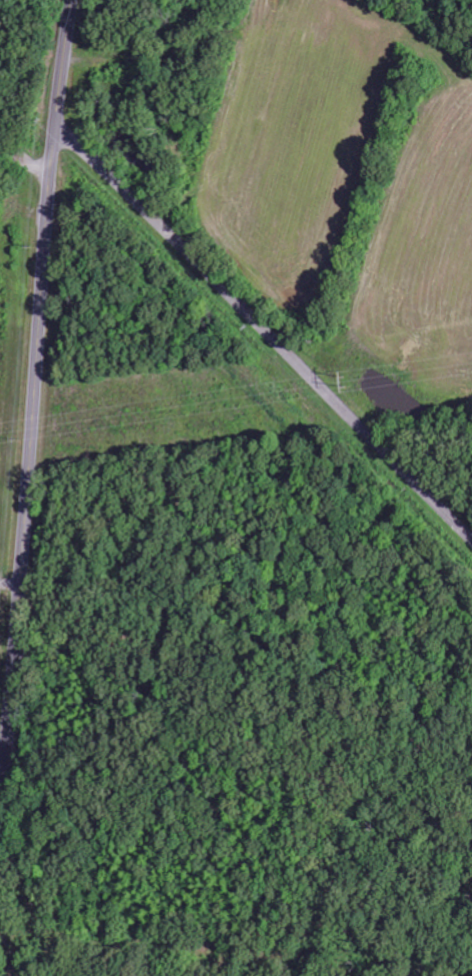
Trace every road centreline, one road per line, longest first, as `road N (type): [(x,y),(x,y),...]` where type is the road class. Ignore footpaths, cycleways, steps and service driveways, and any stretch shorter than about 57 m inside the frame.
road 1 (secondary): [(0,849),(49,205),(74,0)]
road 2 (residential): [(471,538),(57,132)]

